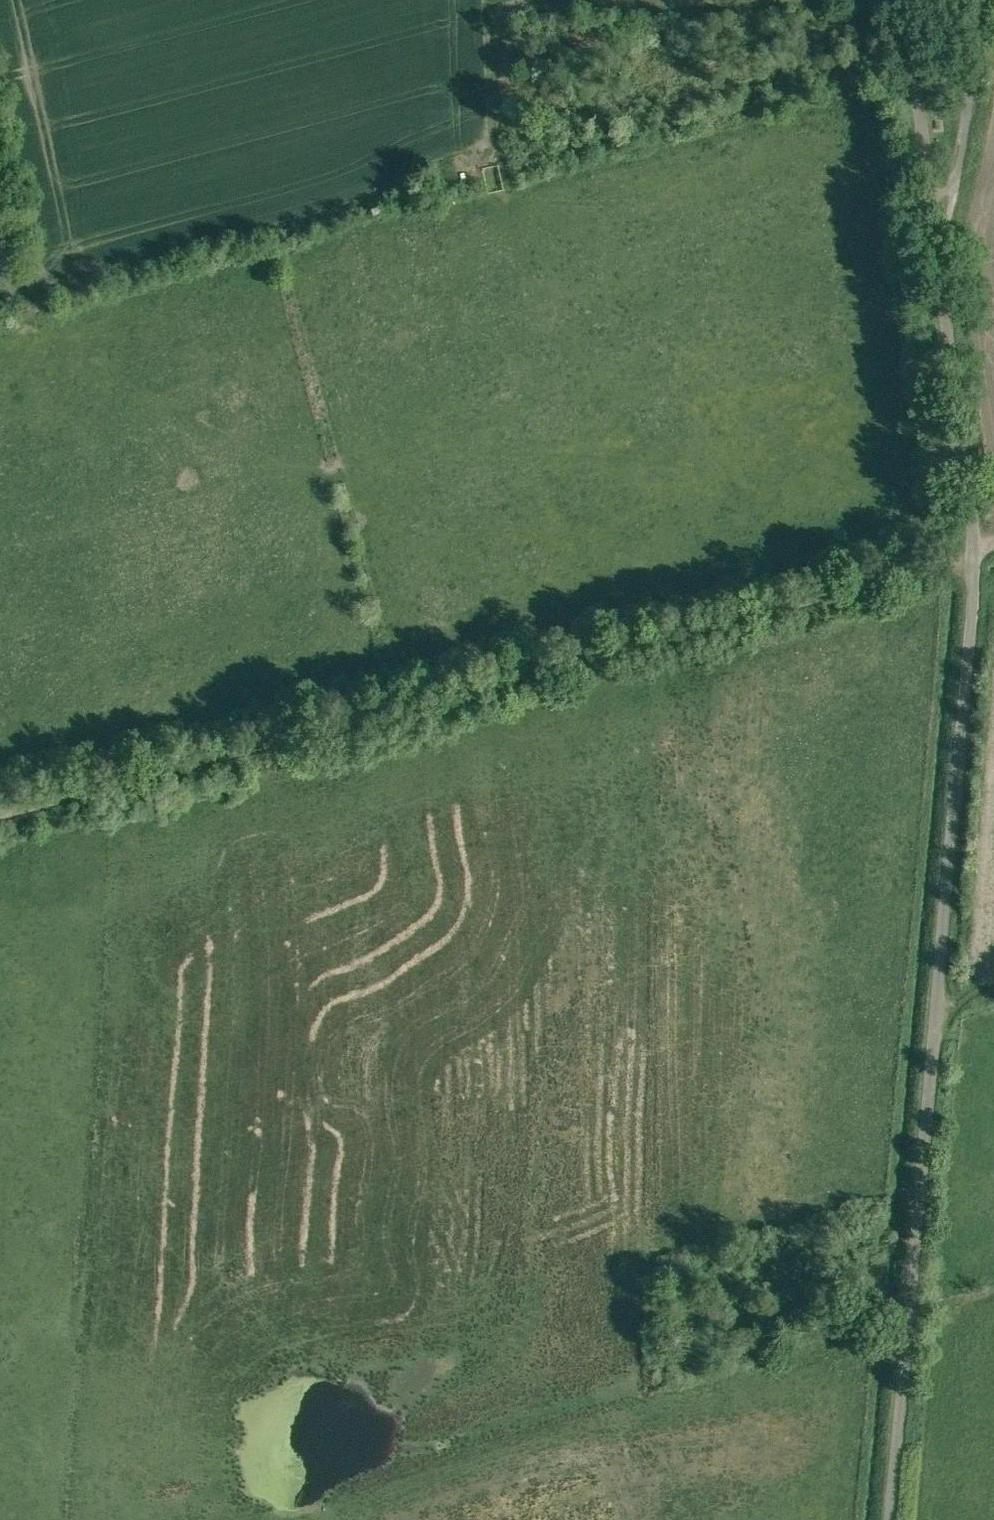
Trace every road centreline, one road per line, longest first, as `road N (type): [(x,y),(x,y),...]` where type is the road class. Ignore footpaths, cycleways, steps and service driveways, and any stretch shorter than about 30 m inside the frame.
road 1 (unclassified): [(904,0),(975,552),(887,1519)]
road 2 (track): [(993,547),(0,816)]

